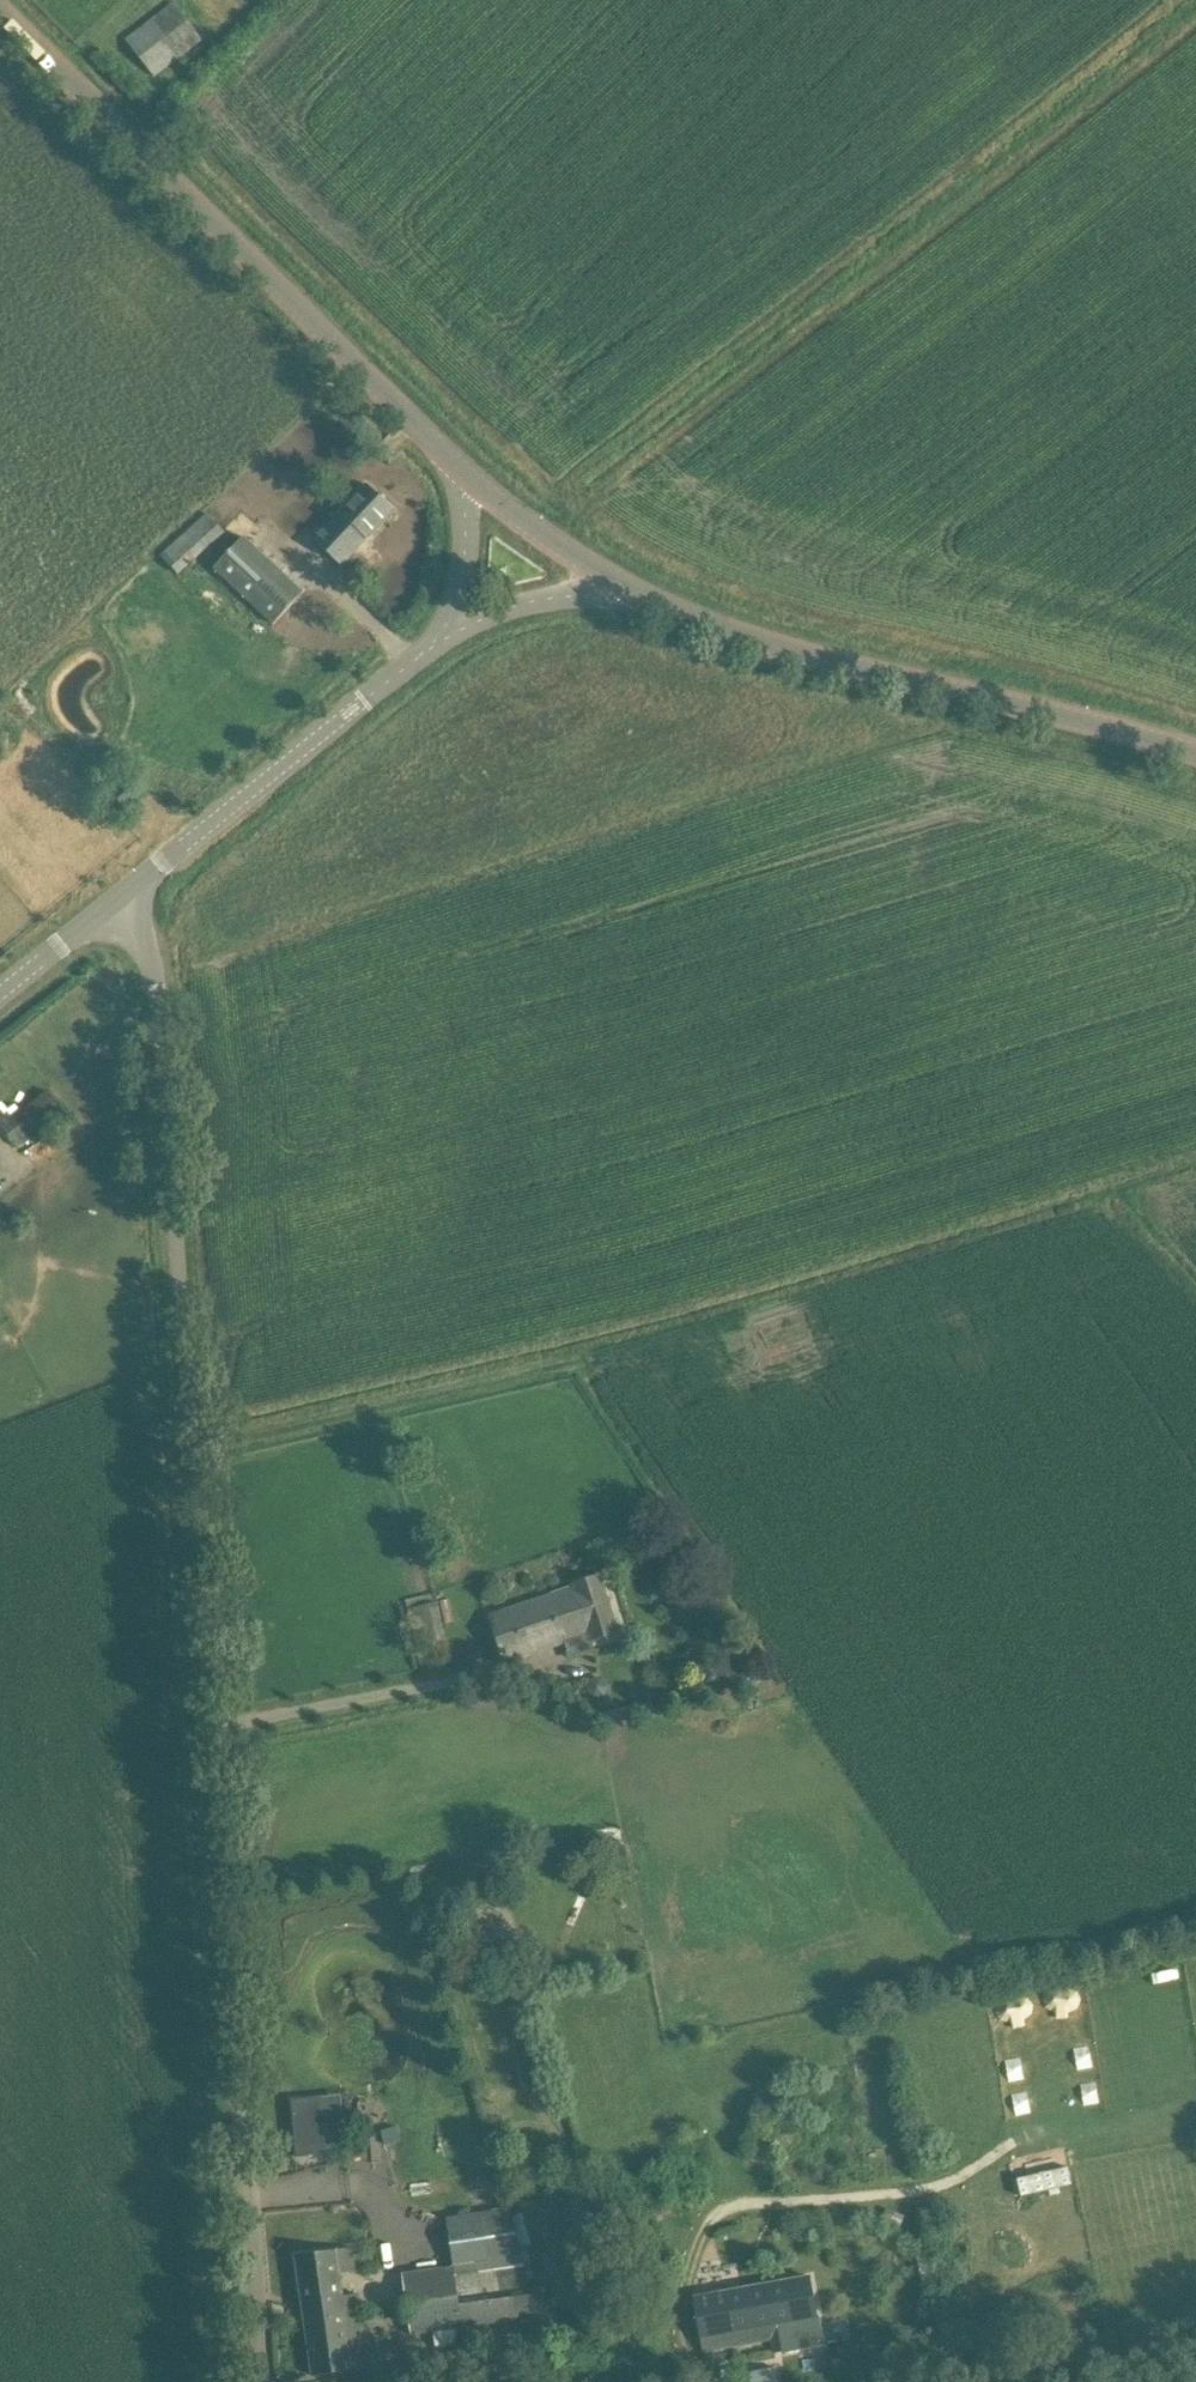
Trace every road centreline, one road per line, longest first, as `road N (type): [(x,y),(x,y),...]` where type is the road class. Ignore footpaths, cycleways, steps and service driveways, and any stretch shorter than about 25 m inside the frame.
road 1 (unclassified): [(254,2381),(135,885)]
road 2 (tertiary): [(463,476),(1,0)]
road 3 (tertiary): [(1195,760),(634,593)]
road 4 (tertiary): [(135,885),(442,638)]
road 5 (tertiary): [(634,593),(463,476)]
road 6 (tertiary): [(442,638),(489,614),(545,600),(634,593)]
road 7 (tertiary): [(0,994),(135,885)]
road 8 (tertiary): [(463,476),(466,548),(442,638)]

